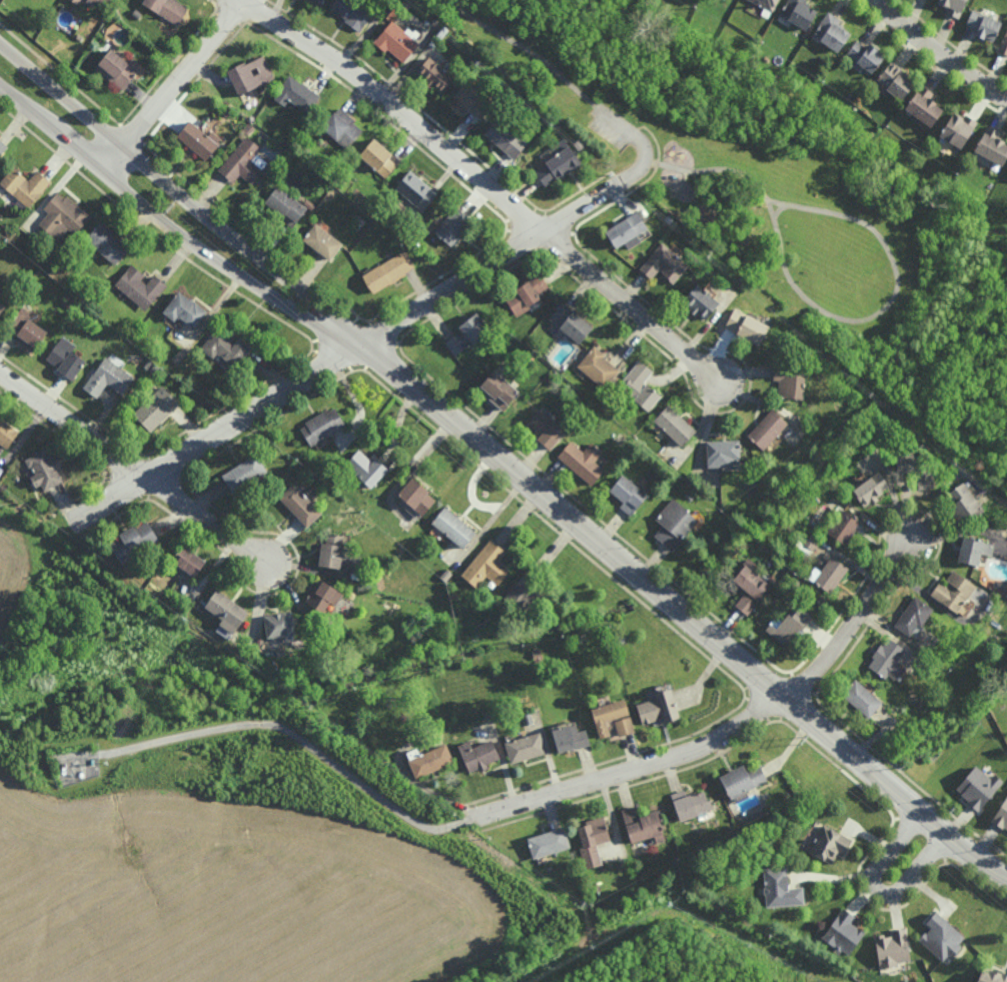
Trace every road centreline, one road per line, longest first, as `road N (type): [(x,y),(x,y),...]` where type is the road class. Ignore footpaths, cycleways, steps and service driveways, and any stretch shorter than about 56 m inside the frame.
road 1 (tertiary): [(865,765),(362,346)]
road 2 (residential): [(242,0),(347,67),(725,385)]
road 3 (residential): [(485,814),(682,756),(750,721),(838,648),(911,538)]
road 4 (tertiary): [(362,346),(0,43)]
road 5 (tertiary): [(0,86),(160,221),(314,324),(362,346)]
road 6 (residential): [(362,346),(72,524)]
road 7 (residential): [(0,374),(273,567)]
road 8 (residential): [(619,185),(362,346)]
road 9 (residential): [(920,810),(875,865),(877,886),(901,889),(948,833)]
road 10 (residential): [(247,3),(124,146)]
road 11 (tertiary): [(1006,872),(865,765)]
road 12 (residential): [(875,0),(1006,99)]

